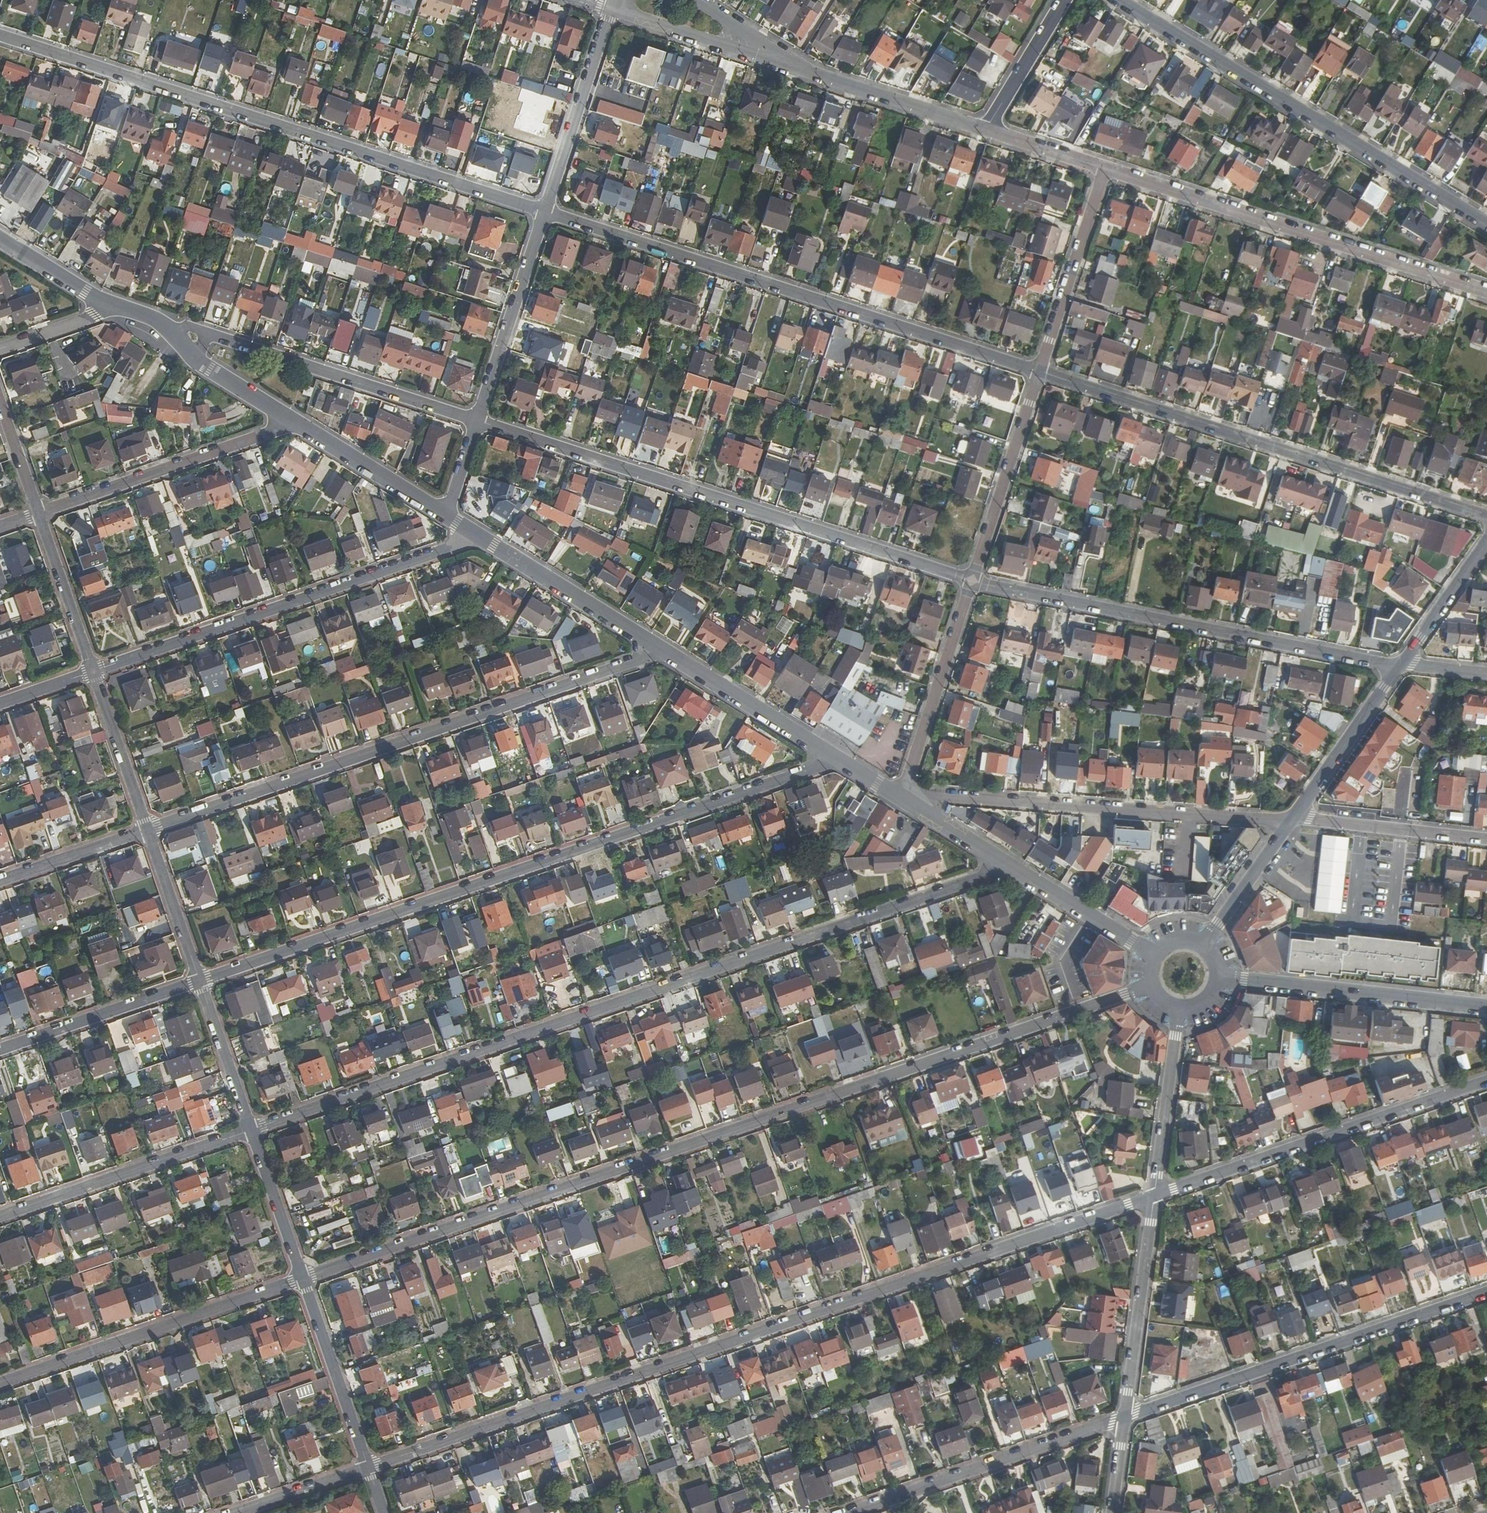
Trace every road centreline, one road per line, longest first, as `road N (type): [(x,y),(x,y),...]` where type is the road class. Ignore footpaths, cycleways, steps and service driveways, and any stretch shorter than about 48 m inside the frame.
road 1 (residential): [(303,1279),(1153,985)]
road 2 (residential): [(369,1467),(1154,1196)]
road 3 (residential): [(251,1130),(1011,865)]
road 4 (residential): [(200,981),(838,759)]
road 5 (residential): [(546,213),(0,34)]
road 6 (residential): [(146,830),(663,650)]
road 7 (residential): [(972,581),(477,421)]
road 8 (residential): [(1040,372),(546,213)]
road 9 (residential): [(1486,516),(1040,372)]
road 10 (residential): [(1403,665),(972,581)]
road 11 (residential): [(1486,224),(1119,0)]
road 12 (residential): [(92,671),(482,538)]
road 13 (residential): [(1106,169),(1486,291)]
road 14 (residential): [(1292,818),(902,797)]
road 15 (residential): [(477,421),(111,306)]
road 16 (residential): [(1125,1418),(1486,1292)]
road 17 (residential): [(1154,1196),(1486,1081)]
road 18 (residential): [(0,1383),(303,1279)]
road 19 (residential): [(854,1512),(1125,1418)]
road 20 (residential): [(39,513),(295,419)]
road 21 (tertiary): [(1216,978),(1486,1008)]
road 22 (residential): [(0,1217),(251,1130)]
road 23 (residential): [(902,797),(972,581)]
road 24 (residential): [(1154,1196),(1125,1418)]
road 25 (residential): [(972,581),(1040,372)]
road 26 (residential): [(546,213),(477,421)]
road 27 (tertiary): [(111,306),(295,419)]
road 28 (residential): [(611,9),(546,213)]
road 29 (residential): [(1040,372),(1106,169)]
road 30 (tertiary): [(482,538),(663,650)]
road 31 (residential): [(0,1050),(200,981)]
road 32 (tertiary): [(663,650),(838,759)]
road 33 (residential): [(611,9),(802,70)]
road 34 (residential): [(369,1467),(303,1279)]
road 35 (residential): [(1486,839),(1292,818)]
road 36 (residential): [(802,70),(987,129)]
road 37 (residential): [(1181,1005),(1154,1196)]
road 38 (residential): [(1292,818),(1403,665)]
road 39 (tertiary): [(295,419),(446,516)]
road 40 (tertiary): [(1011,865),(1155,956)]
road 41 (residential): [(146,830),(92,671)]
road 42 (residential): [(92,671),(39,513)]
road 43 (residential): [(200,981),(146,830)]
road 44 (residential): [(303,1279),(251,1130)]
road 45 (residential): [(251,1130),(200,981)]
road 46 (residential): [(1200,944),(1292,818)]
road 47 (residential): [(0,880),(146,830)]
road 48 (residential): [(1065,0),(987,129)]
road 49 (residential): [(1403,665),(1486,544)]
road 50 (residential): [(237,1512),(369,1467)]
road 51 (residential): [(802,70),(692,0)]
road 52 (tertiary): [(0,238),(111,306)]
road 53 (tertiary): [(902,797),(1011,865)]
road 54 (residential): [(987,129),(1106,169)]

